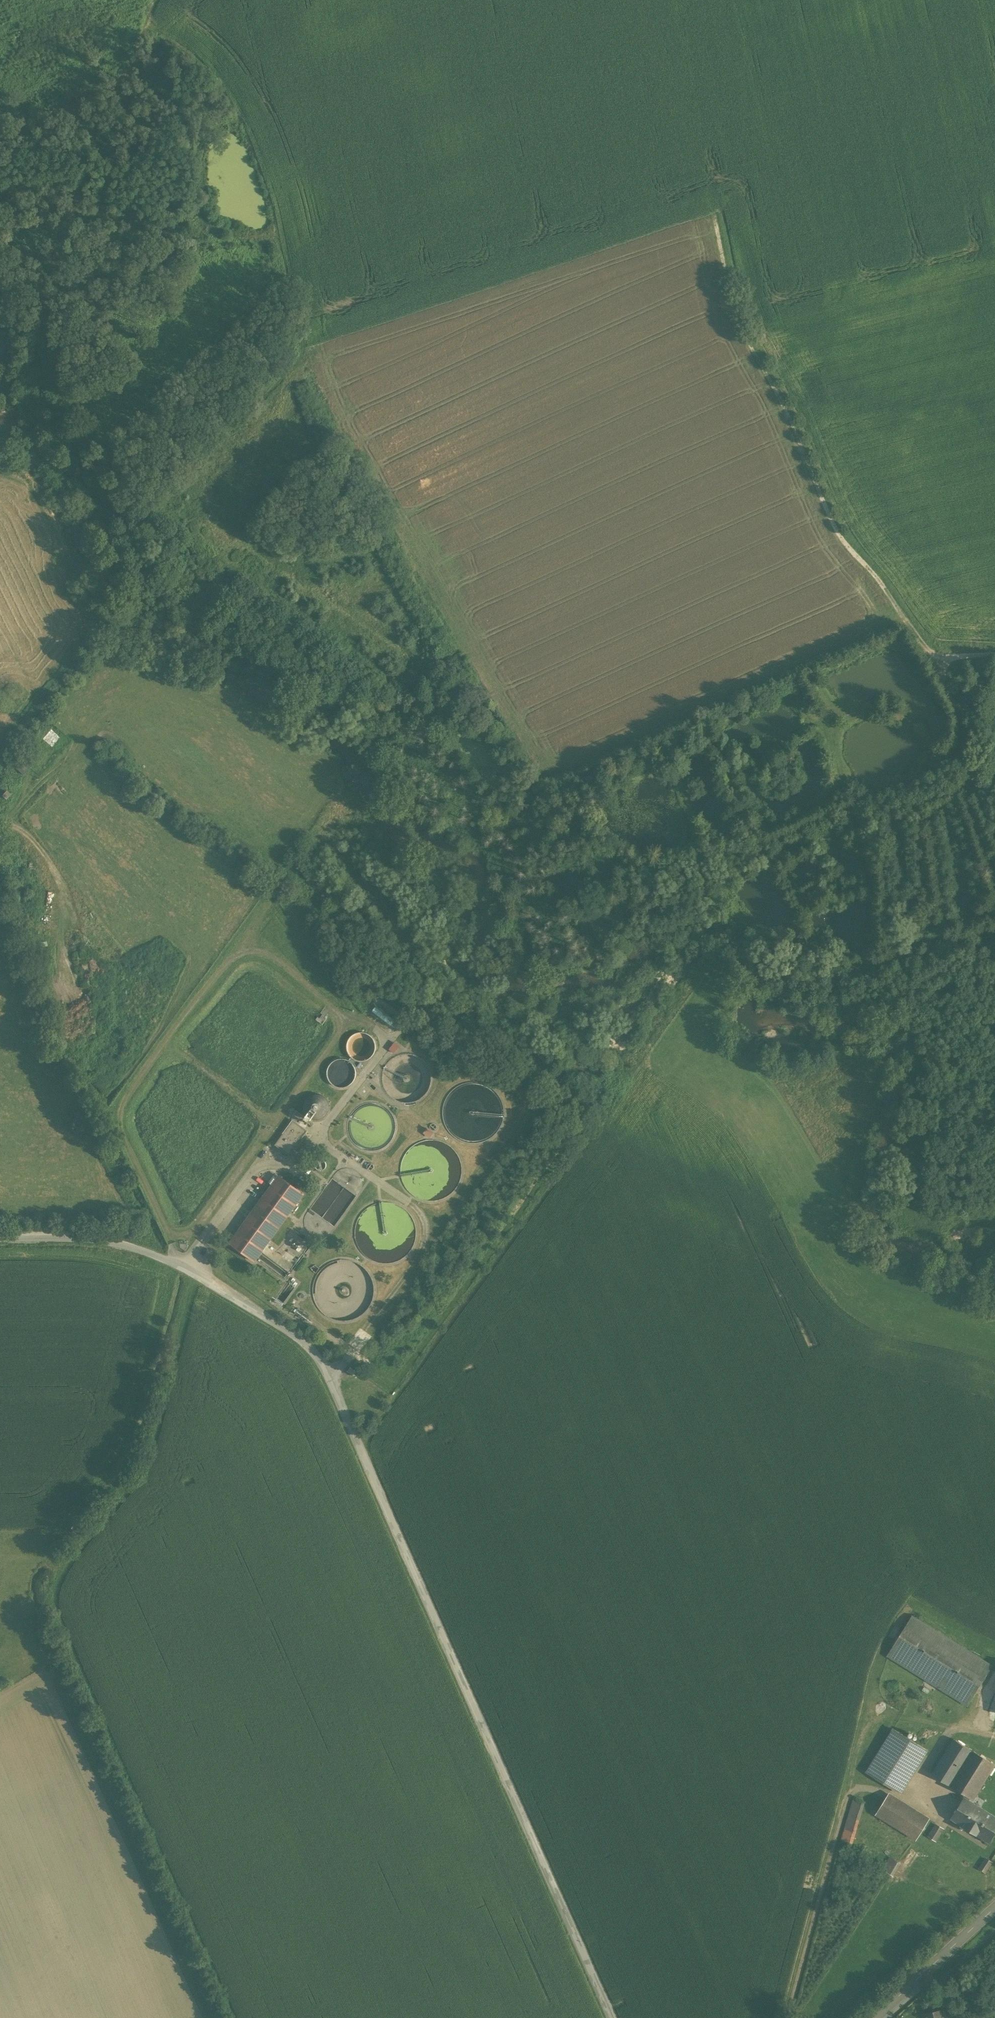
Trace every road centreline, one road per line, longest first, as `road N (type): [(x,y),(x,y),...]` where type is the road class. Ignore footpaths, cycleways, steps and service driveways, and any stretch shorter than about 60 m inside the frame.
road 1 (unclassified): [(0,1238),(74,1238),(143,1250),(310,1347),(612,2017)]
road 2 (track): [(945,655),(929,655),(835,527),(743,327),(721,227)]
road 3 (track): [(788,2017),(866,1728),(901,1716),(994,1735)]
road 4 (track): [(91,967),(64,883),(21,831),(0,825)]
road 5 (tertiary): [(994,1907),(874,2017)]

